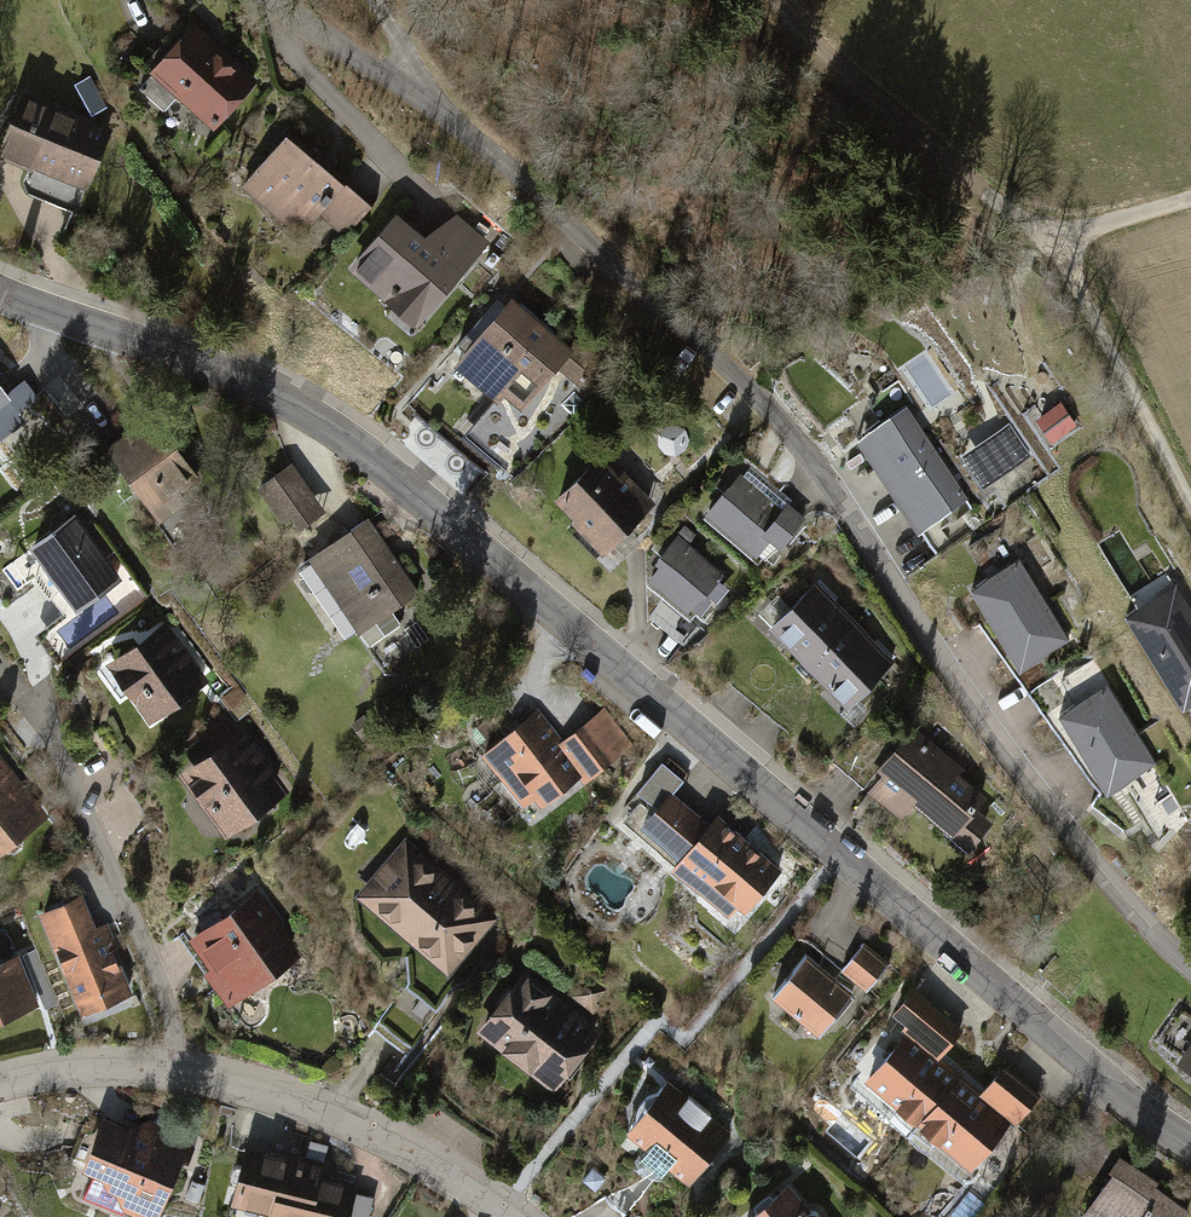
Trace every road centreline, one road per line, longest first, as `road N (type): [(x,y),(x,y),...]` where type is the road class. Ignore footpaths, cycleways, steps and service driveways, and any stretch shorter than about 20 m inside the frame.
road 1 (tertiary): [(0,282),(294,404),(395,471),(1153,1118),(1190,1141)]
road 2 (residential): [(1190,964),(1065,836),(841,499),(781,426),(600,247)]
road 3 (track): [(1190,500),(1062,242),(941,156),(821,54),(776,0)]
road 4 (residential): [(0,1079),(66,1068),(177,1067),(256,1088),(364,1127),(437,1168),(499,1216)]
road 5 (residential): [(275,0),(442,113),(600,247)]
road 6 (track): [(1190,203),(1062,242)]
road 7 (track): [(442,113),(371,0)]

